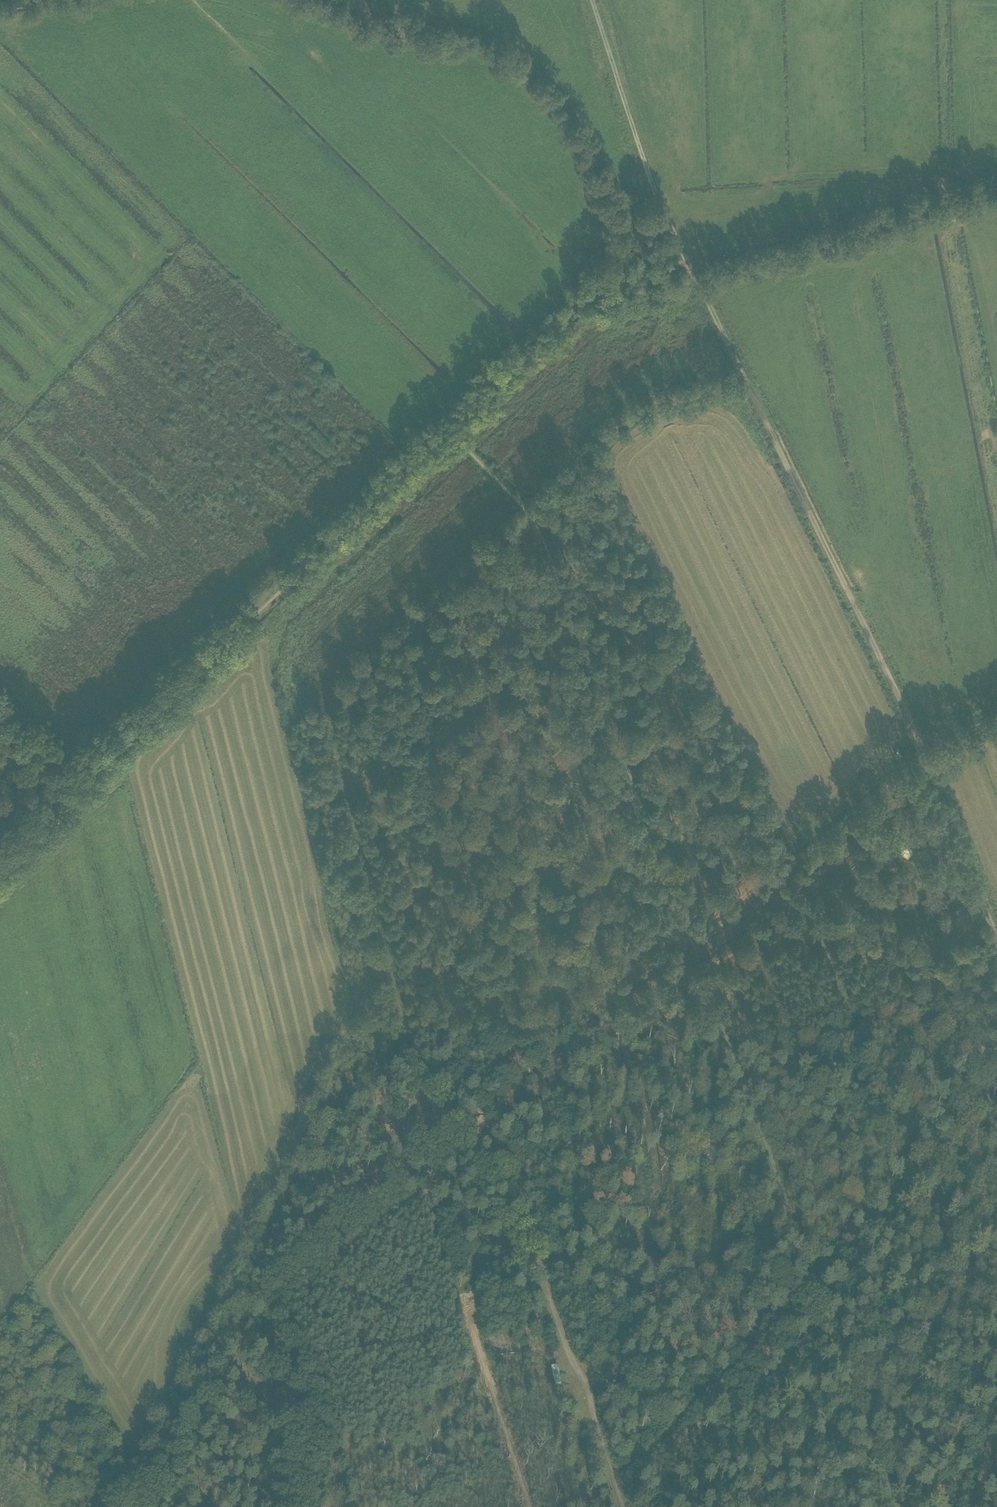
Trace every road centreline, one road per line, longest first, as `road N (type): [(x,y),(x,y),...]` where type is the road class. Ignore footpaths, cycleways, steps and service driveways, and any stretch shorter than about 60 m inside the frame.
road 1 (track): [(68,784),(464,404),(620,267),(652,262),(694,272)]
road 2 (track): [(471,1134),(438,1100),(417,1061),(330,717),(529,513)]
road 3 (track): [(924,759),(694,272)]
road 4 (track): [(501,1109),(624,1506)]
road 5 (track): [(584,1506),(818,1292)]
road 6 (track): [(262,1309),(501,1109)]
road 7 (track): [(694,272),(649,174),(595,0)]
road 8 (track): [(693,947),(501,1109)]
road 9 (track): [(262,1309),(309,1409),(298,1506)]
road 10 (track): [(996,940),(924,759)]

